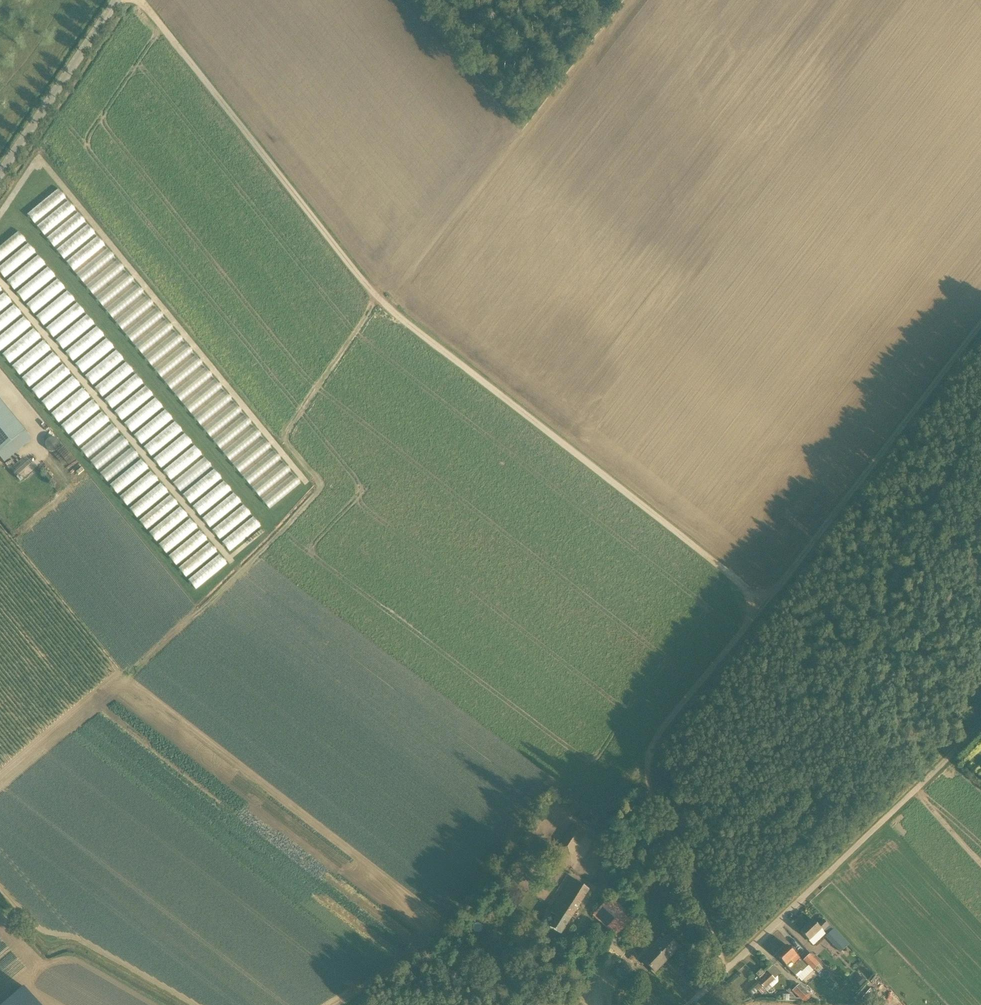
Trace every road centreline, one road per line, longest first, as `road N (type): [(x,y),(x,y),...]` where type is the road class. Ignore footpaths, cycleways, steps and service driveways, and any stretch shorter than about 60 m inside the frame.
road 1 (track): [(143,0),(384,304),(765,603)]
road 2 (track): [(727,970),(653,798),(648,761),(671,715),(765,603)]
road 3 (unclassified): [(689,1004),(980,725)]
road 4 (track): [(765,603),(980,325)]
road 5 (unclassified): [(0,179),(121,0)]
road 6 (track): [(0,897),(48,942),(70,944),(181,1004)]
road 7 (track): [(433,955),(554,1004)]

